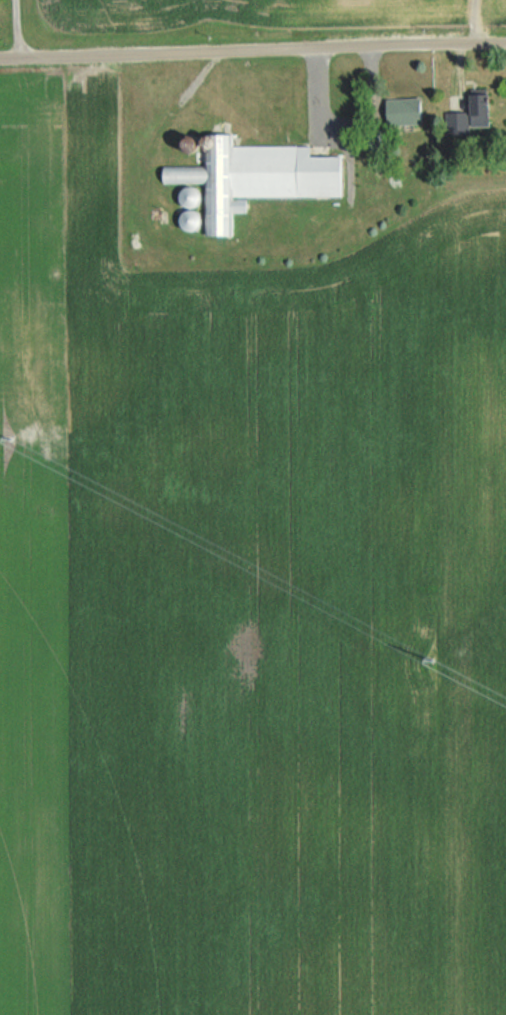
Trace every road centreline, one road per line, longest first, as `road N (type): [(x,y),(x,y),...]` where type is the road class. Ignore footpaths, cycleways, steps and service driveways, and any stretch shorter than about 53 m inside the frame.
road 1 (residential): [(0,48),(505,40)]

